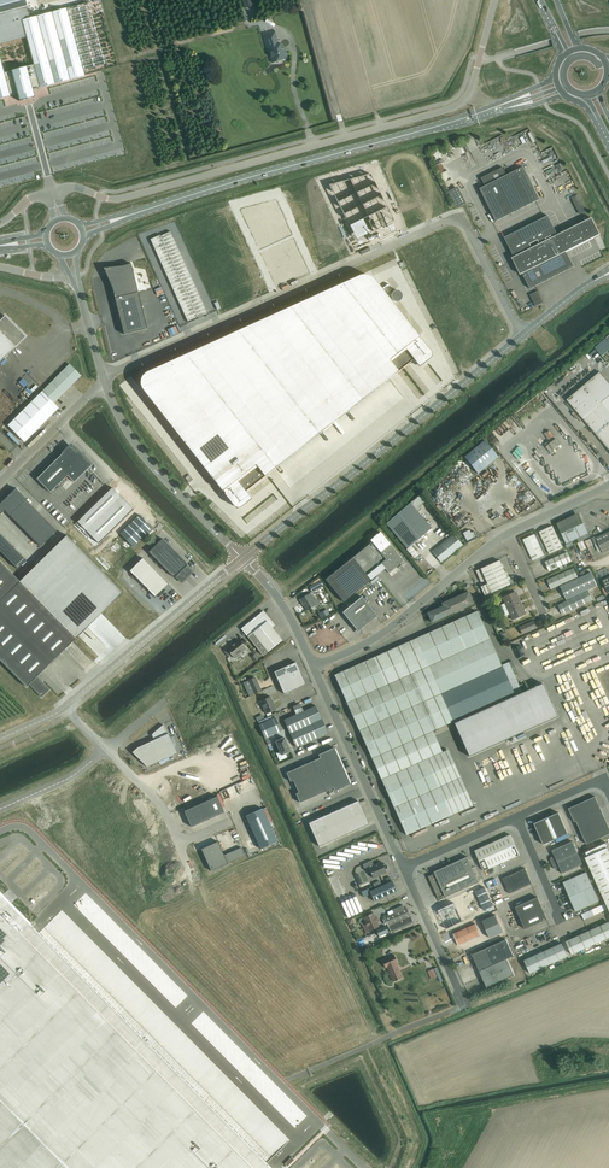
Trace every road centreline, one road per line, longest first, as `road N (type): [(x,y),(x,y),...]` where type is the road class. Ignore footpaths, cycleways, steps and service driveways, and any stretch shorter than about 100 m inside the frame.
road 1 (unclassified): [(52,191),(124,198),(455,106),(469,91),(494,0)]
road 2 (unclassified): [(525,334),(460,214),(102,375)]
road 3 (primary): [(137,212),(507,103)]
road 4 (unclassified): [(242,558),(525,334)]
road 5 (unclassified): [(285,1081),(463,1006),(403,868)]
road 6 (unclassified): [(314,666),(374,640),(507,534)]
road 7 (unclassified): [(64,708),(242,558)]
road 8 (unclassified): [(403,868),(314,666)]
road 9 (unclassified): [(242,558),(136,446),(106,388)]
road 10 (unclassified): [(106,388),(0,482)]
road 11 (unclassified): [(314,666),(289,615),(242,558)]
road 12 (unclassified): [(403,868),(516,817)]
road 13 (unclassified): [(107,749),(75,776),(0,808)]

